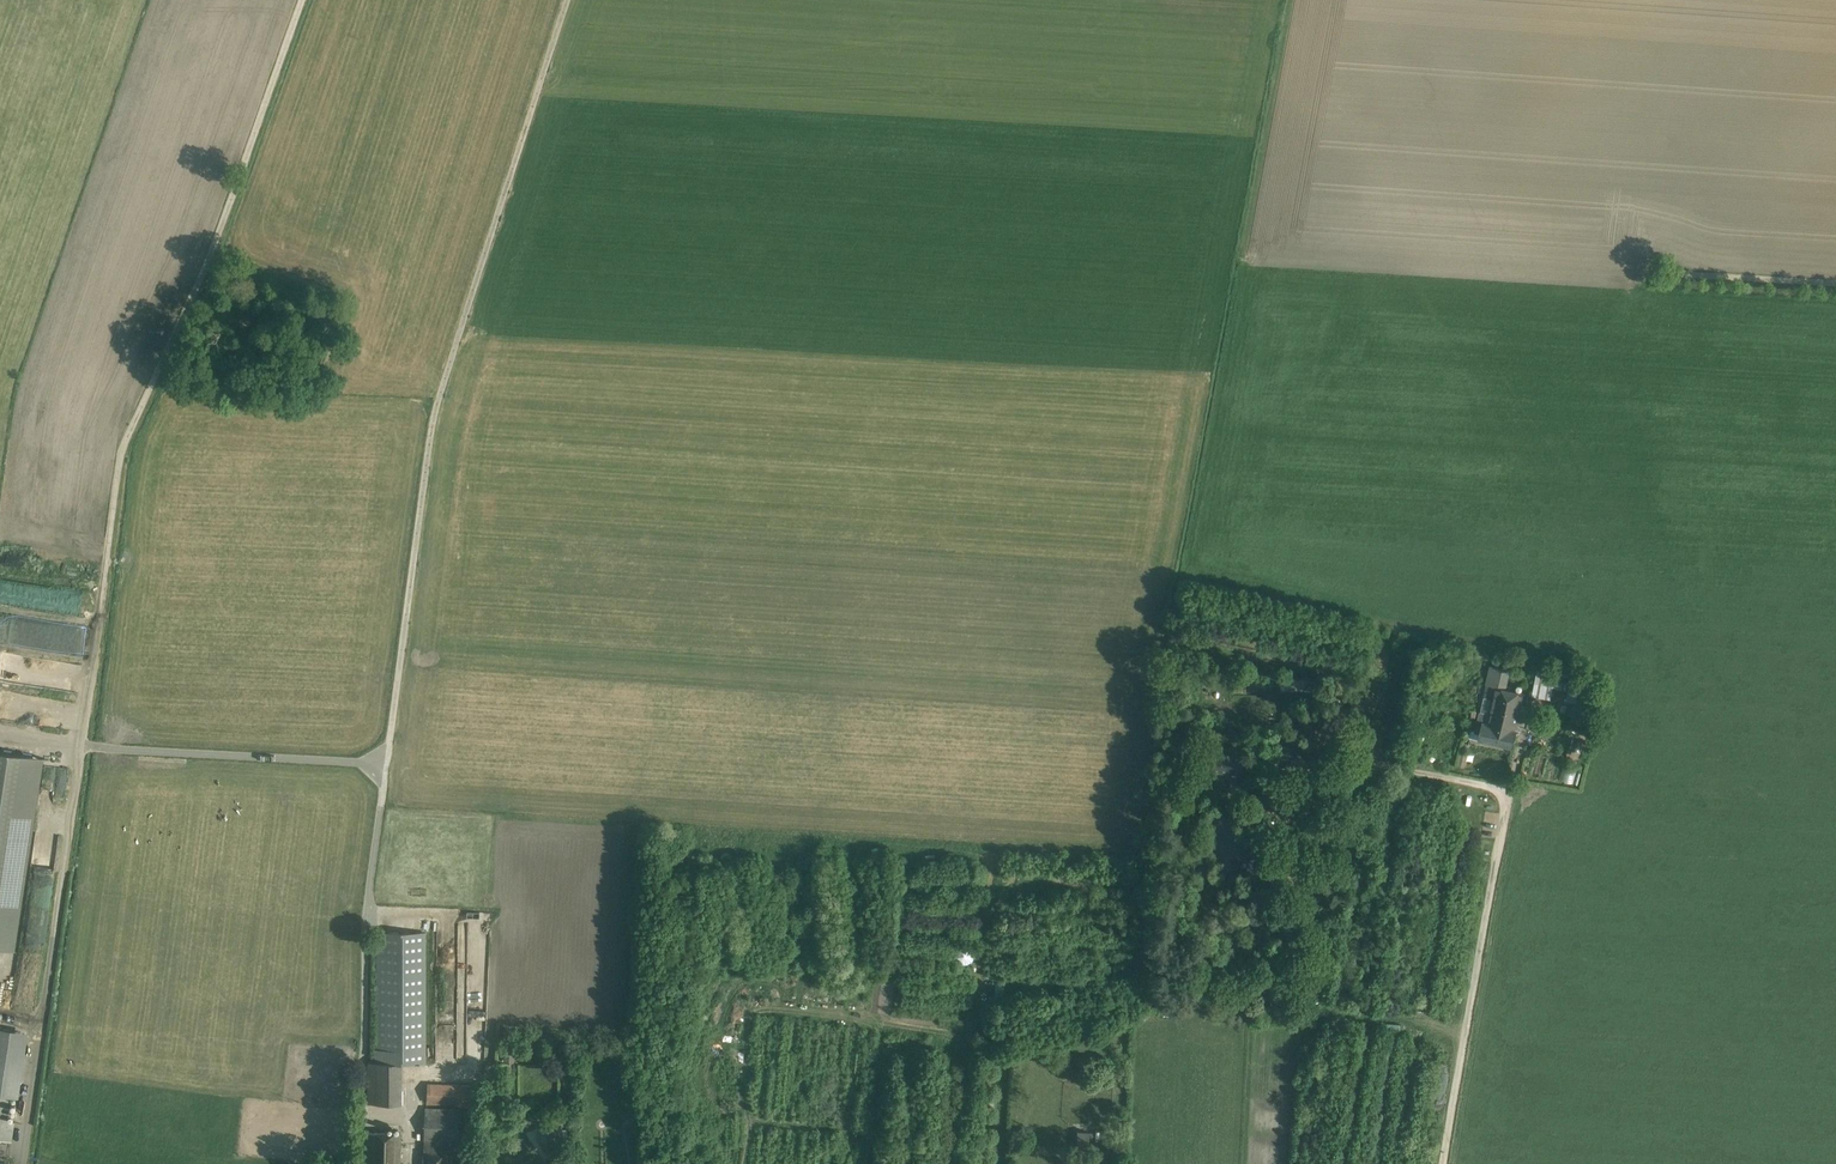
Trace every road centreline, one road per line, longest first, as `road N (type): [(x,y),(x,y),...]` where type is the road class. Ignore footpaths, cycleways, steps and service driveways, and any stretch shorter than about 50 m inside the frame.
road 1 (track): [(22,1163),(120,459),(212,253),(302,0)]
road 2 (track): [(1443,1163),(1509,790),(1348,760)]
road 3 (track): [(1662,273),(1835,282)]

